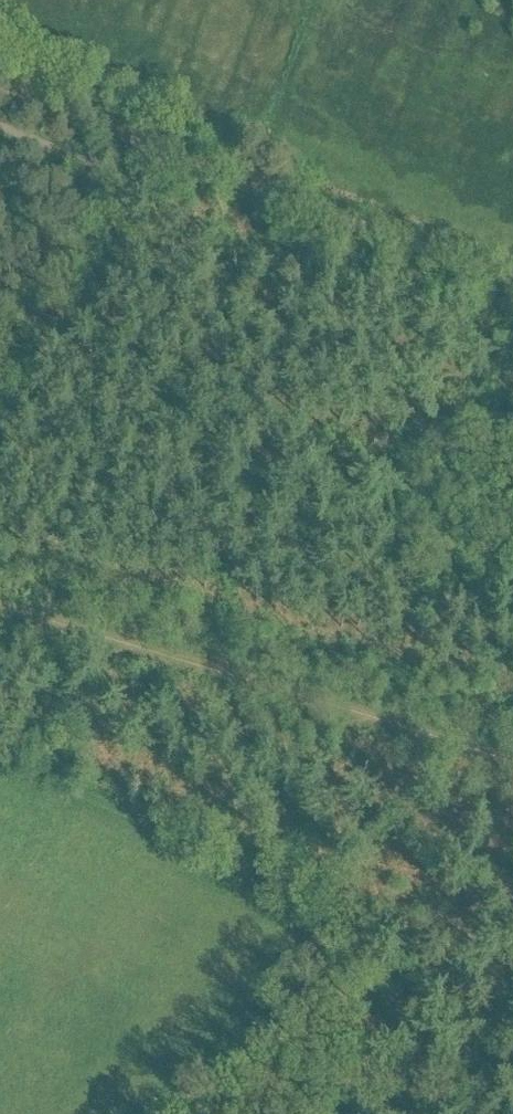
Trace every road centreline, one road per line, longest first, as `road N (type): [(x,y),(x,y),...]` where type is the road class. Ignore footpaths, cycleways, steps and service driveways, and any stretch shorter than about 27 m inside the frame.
road 1 (unclassified): [(175,159),(512,281)]
road 2 (track): [(0,84),(74,106),(175,159)]

